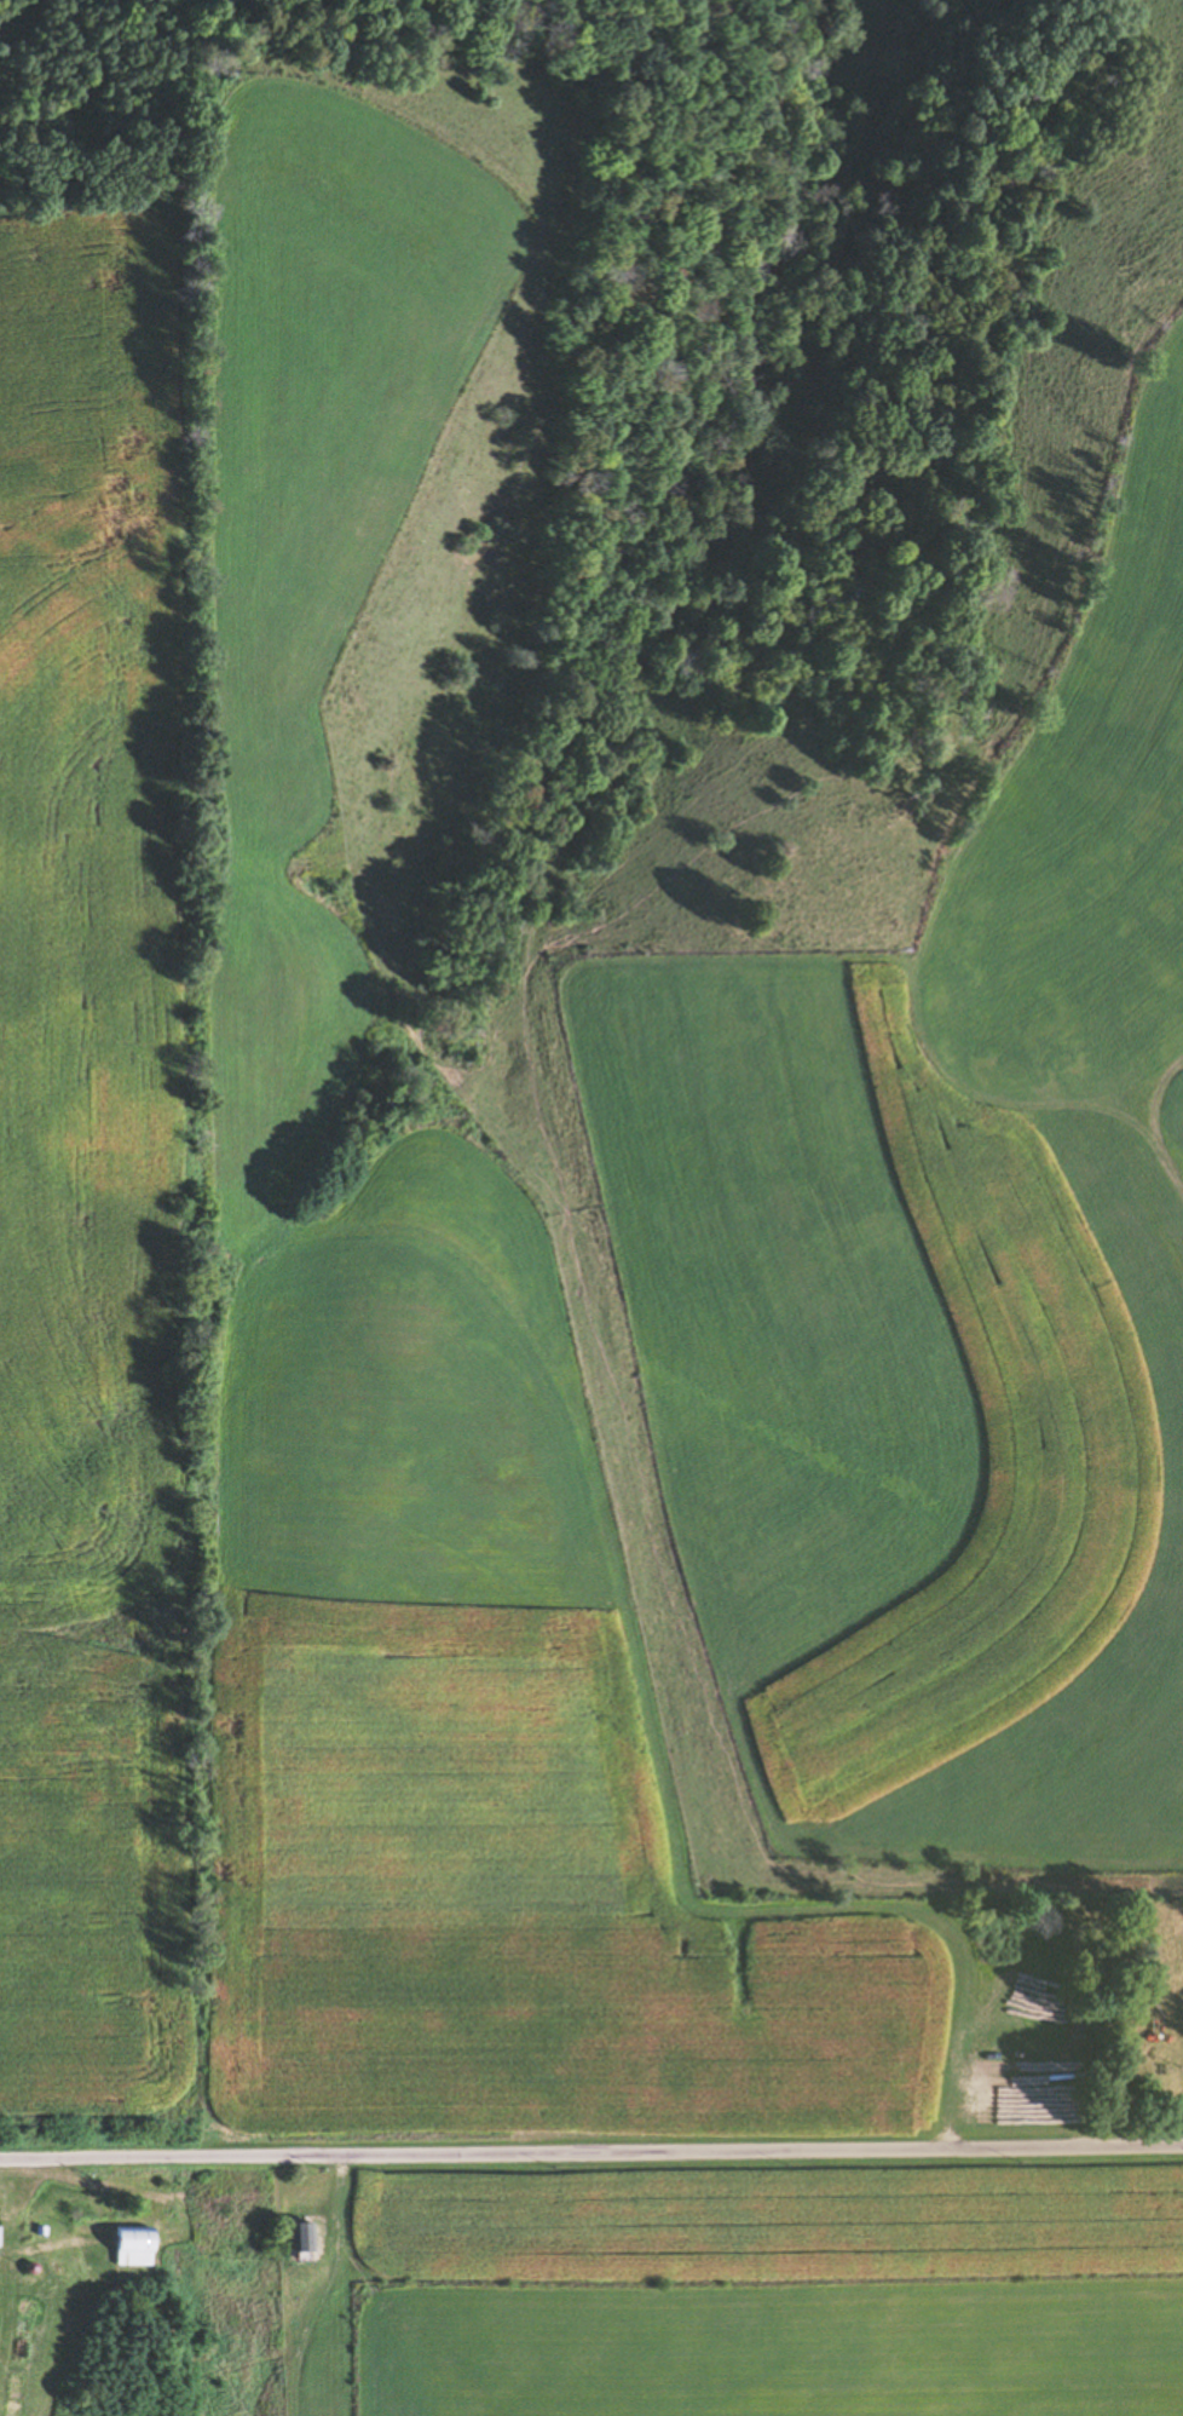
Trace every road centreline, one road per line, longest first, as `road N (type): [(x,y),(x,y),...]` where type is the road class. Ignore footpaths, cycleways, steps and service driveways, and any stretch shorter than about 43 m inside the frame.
road 1 (residential): [(1182,2147),(0,2156)]

